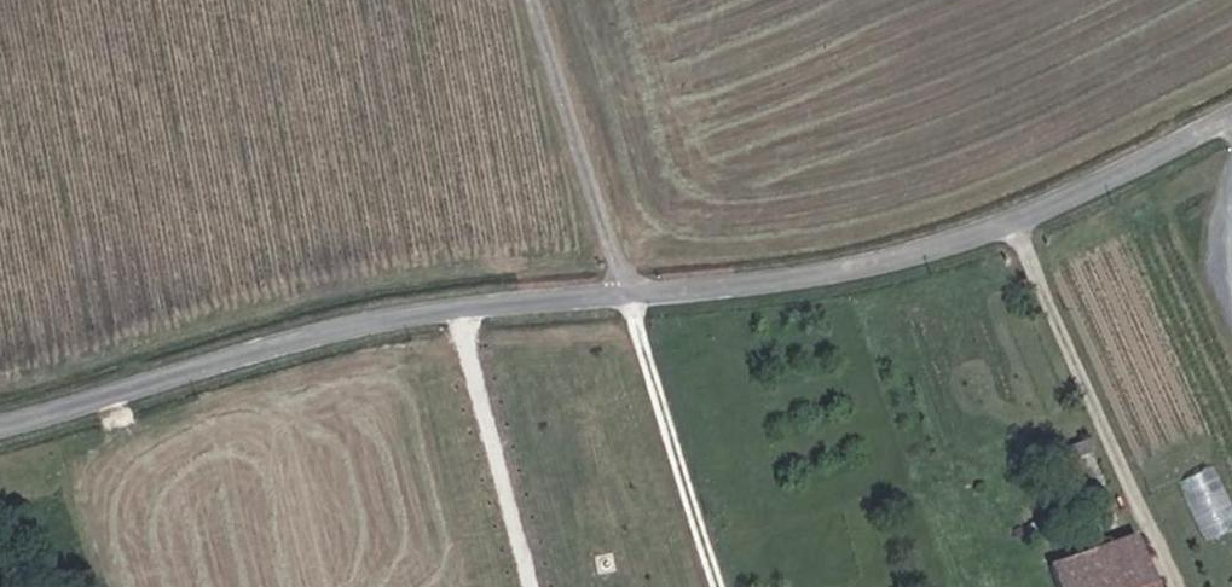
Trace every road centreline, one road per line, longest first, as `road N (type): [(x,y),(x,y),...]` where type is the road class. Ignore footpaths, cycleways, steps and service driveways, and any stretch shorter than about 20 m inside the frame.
road 1 (tertiary): [(626,291),(405,316),(0,425)]
road 2 (tertiary): [(1231,116),(1086,193),(889,263),(772,282),(626,291)]
road 3 (track): [(1184,586),(1013,224)]
road 4 (track): [(719,586),(626,291)]
road 5 (unclassified): [(626,291),(534,0)]

